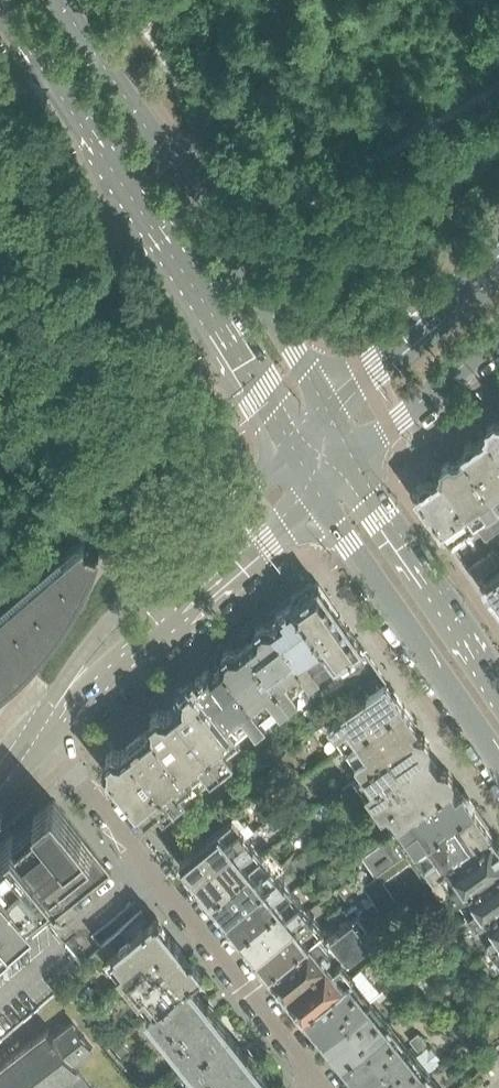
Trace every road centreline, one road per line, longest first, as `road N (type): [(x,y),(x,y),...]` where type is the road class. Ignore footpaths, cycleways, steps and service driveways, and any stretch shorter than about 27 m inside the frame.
road 1 (secondary): [(0,9),(292,458)]
road 2 (secondary): [(329,412),(57,0)]
road 3 (residential): [(325,1083),(43,732)]
road 4 (tertiary): [(292,458),(119,611),(43,732)]
road 5 (tertiary): [(43,732),(317,500)]
road 6 (secondary): [(317,500),(498,768)]
road 7 (secondary): [(498,687),(357,462)]
road 8 (secondary): [(498,271),(329,412)]
road 9 (secondary): [(357,462),(498,337)]

